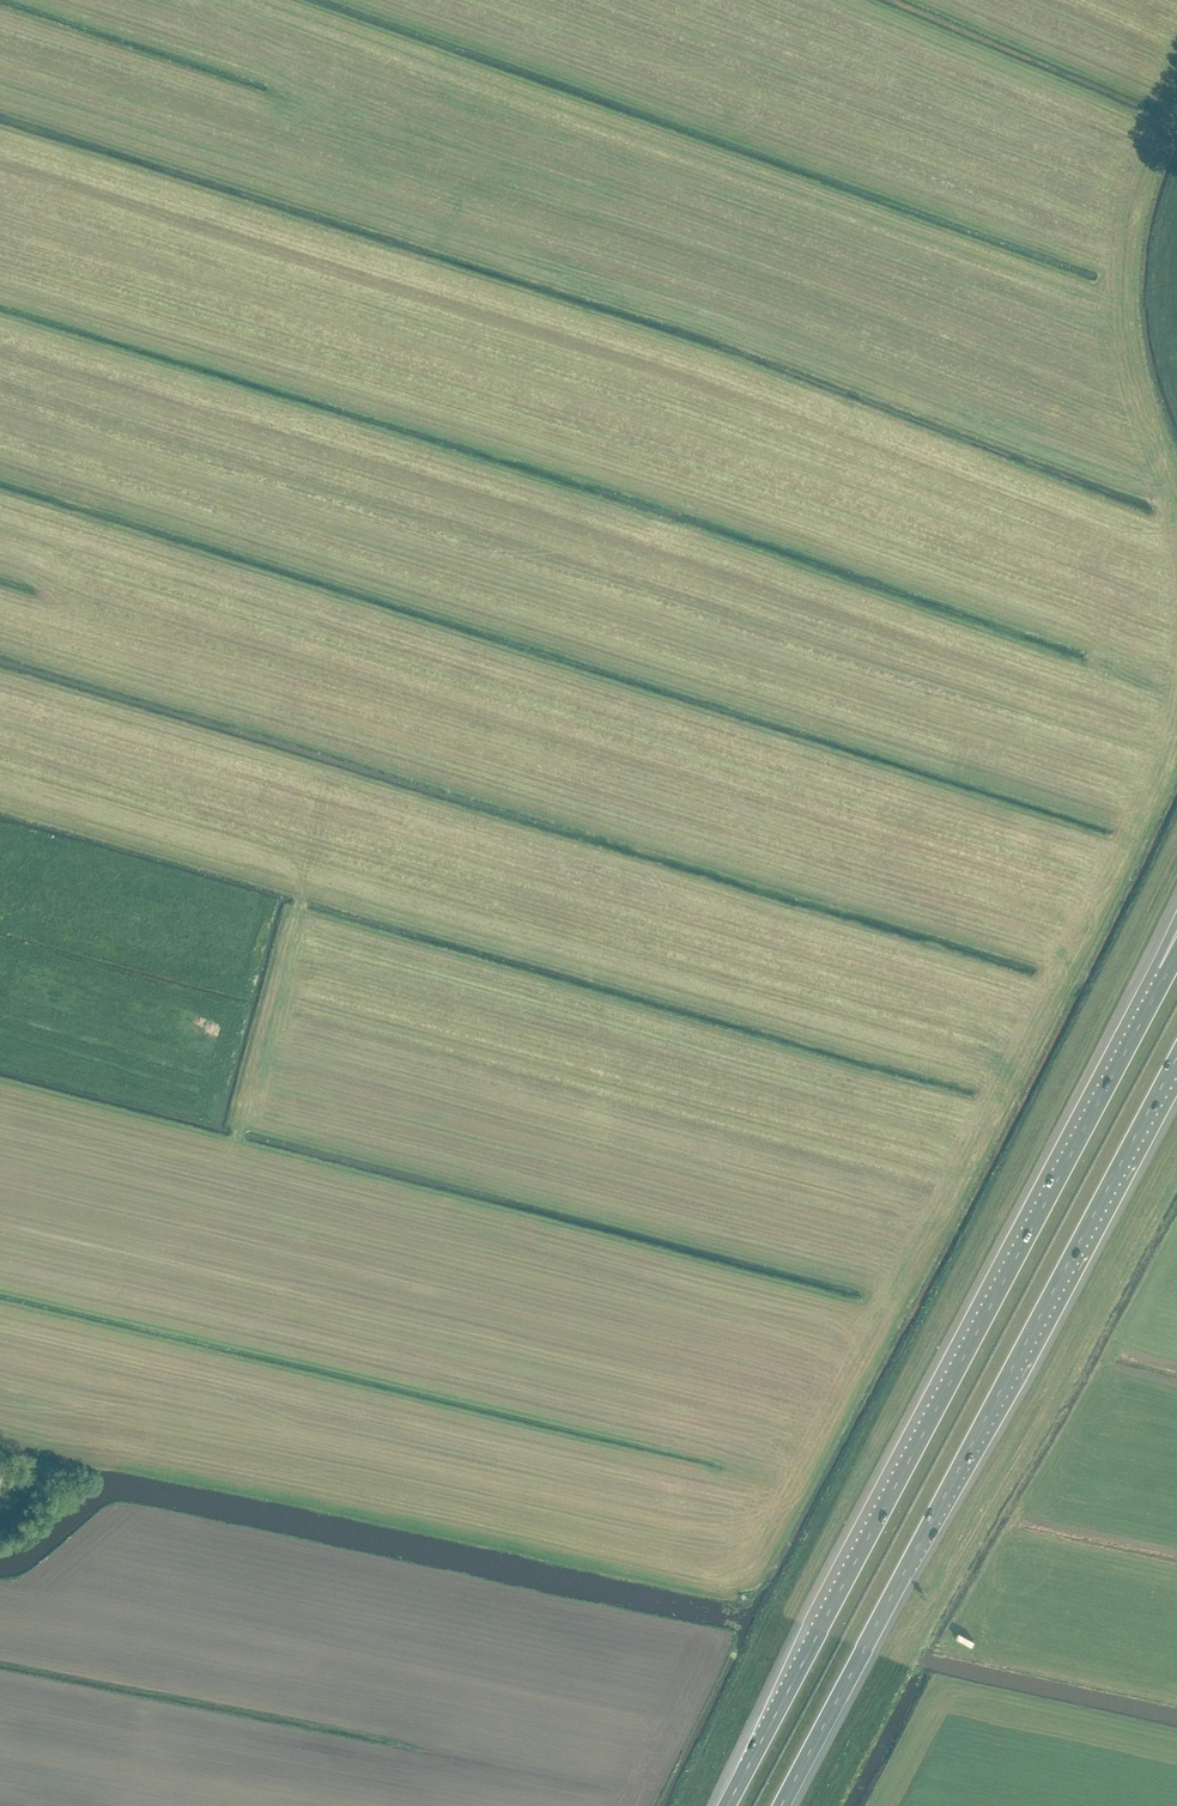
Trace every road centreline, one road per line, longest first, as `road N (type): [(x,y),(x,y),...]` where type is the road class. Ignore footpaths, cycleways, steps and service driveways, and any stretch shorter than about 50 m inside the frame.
road 1 (motorway): [(1162,982),(727,1805)]
road 2 (motorway): [(780,1805),(1169,1070)]

